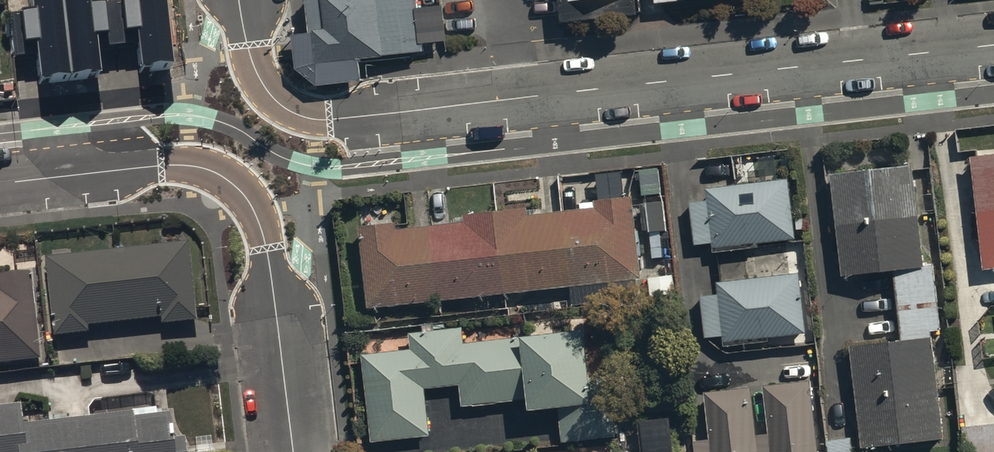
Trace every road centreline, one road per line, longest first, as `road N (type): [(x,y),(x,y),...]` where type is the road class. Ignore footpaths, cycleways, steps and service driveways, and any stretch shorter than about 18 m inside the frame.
road 1 (residential): [(278,102),(307,118),(335,119),(993,45)]
road 2 (residential): [(293,451),(260,223),(227,179),(166,165)]
road 3 (residential): [(0,184),(166,165)]

